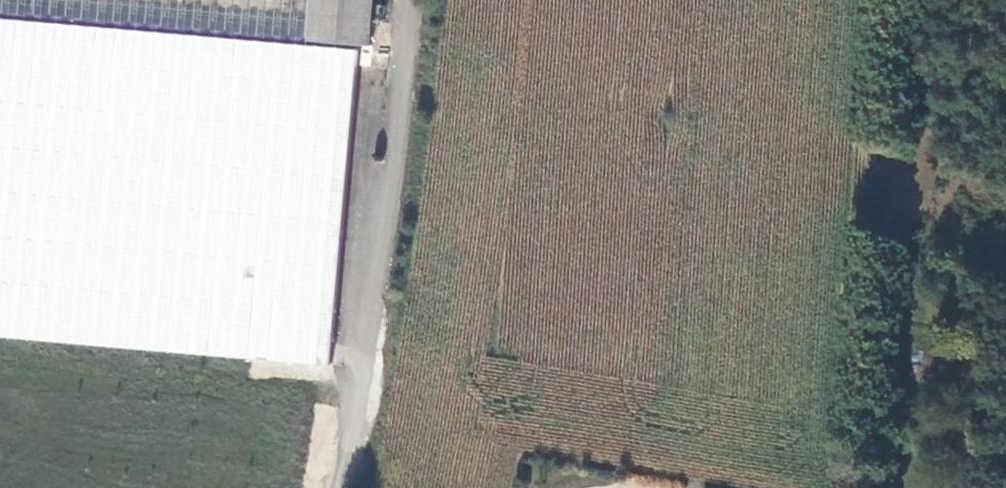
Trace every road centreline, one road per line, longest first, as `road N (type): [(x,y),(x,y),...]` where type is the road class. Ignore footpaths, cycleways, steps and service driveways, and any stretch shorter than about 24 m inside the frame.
road 1 (track): [(398,0),(356,384),(330,487)]

